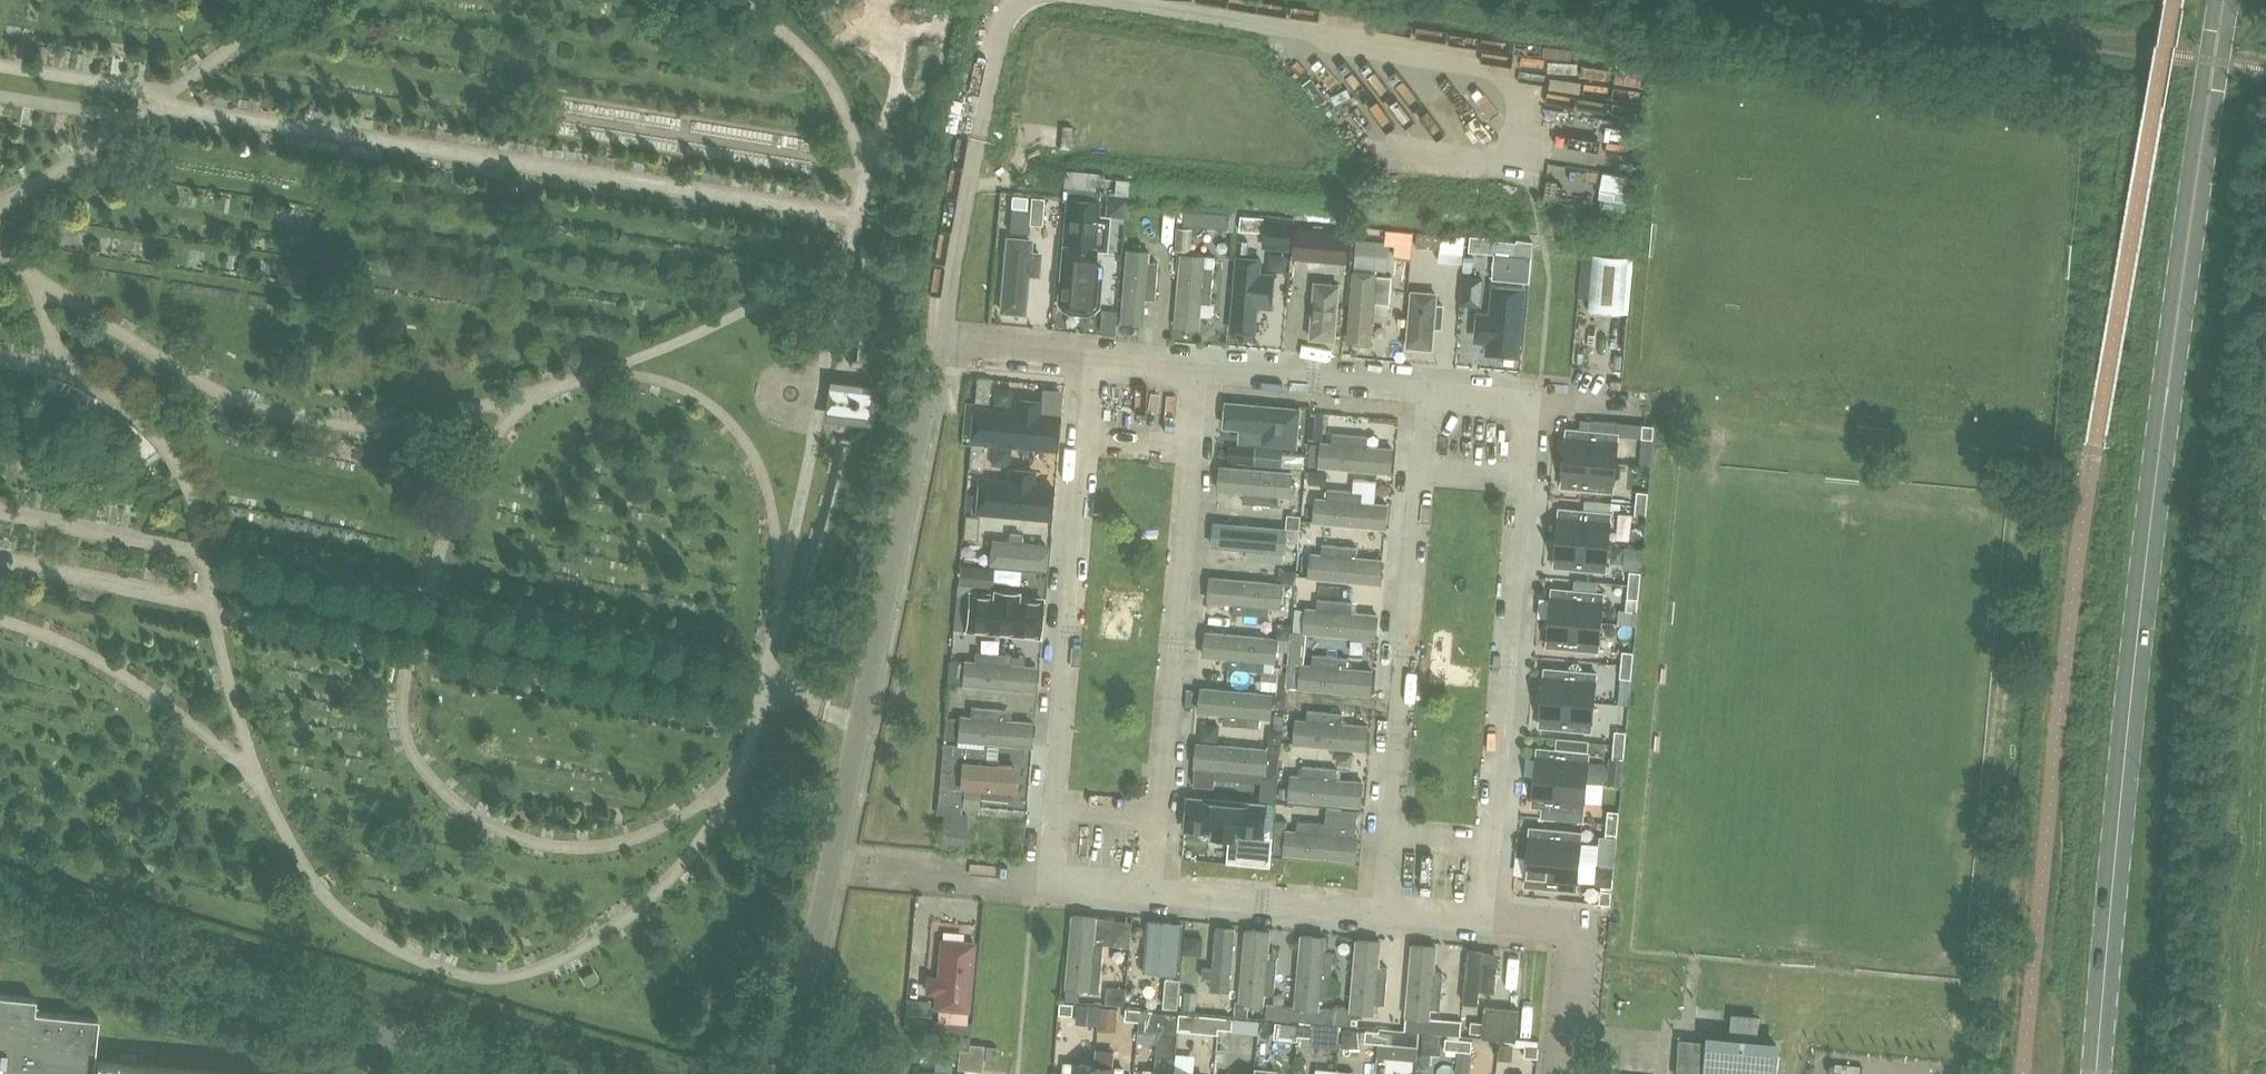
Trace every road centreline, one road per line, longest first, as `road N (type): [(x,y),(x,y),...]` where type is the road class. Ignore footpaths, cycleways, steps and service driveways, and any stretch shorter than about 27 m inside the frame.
road 1 (secondary): [(2226,0),(2140,595),(2096,1073)]
road 2 (residential): [(830,867),(936,338),(1101,352)]
road 3 (unclassified): [(524,1073),(0,926)]
road 4 (residential): [(1392,835),(1426,471)]
road 5 (residential): [(1488,841),(1521,479)]
road 6 (residential): [(1058,805),(1092,444)]
road 7 (residential): [(1153,812),(1186,453)]
road 8 (residential): [(1567,1073),(1578,927),(1481,919)]
road 9 (residential): [(1192,360),(1433,382)]
road 10 (residential): [(1385,912),(1146,891)]
road 11 (residential): [(1051,884),(830,867)]
road 12 (unclassified): [(787,1073),(830,867)]

